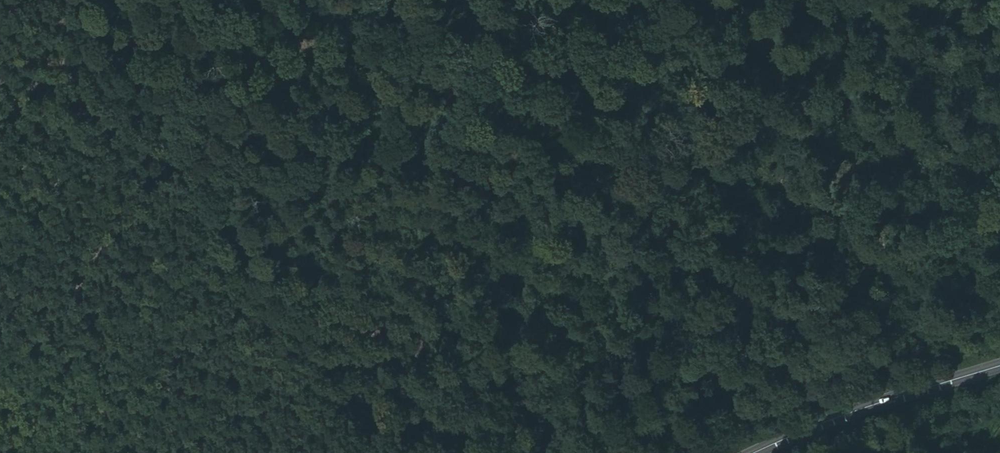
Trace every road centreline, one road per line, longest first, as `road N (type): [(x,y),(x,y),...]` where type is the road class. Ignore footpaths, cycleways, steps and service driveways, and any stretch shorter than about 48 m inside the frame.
road 1 (tertiary): [(756,452),(999,368)]

